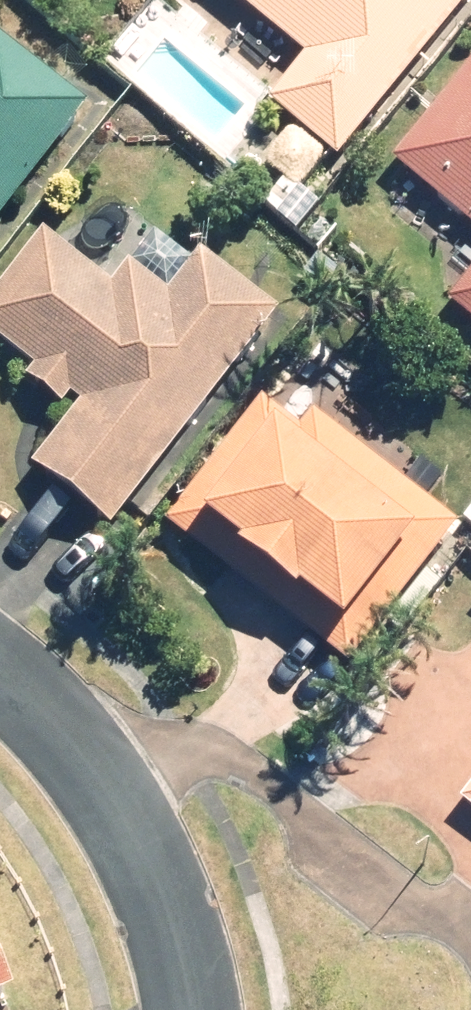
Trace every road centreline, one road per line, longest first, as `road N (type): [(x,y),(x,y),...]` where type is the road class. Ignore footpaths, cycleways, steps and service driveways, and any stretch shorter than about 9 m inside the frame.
road 1 (residential): [(470,952),(211,756),(187,754),(87,781)]
road 2 (residential): [(87,781),(139,865),(190,1009)]
road 3 (residential): [(0,671),(42,709),(87,781)]

